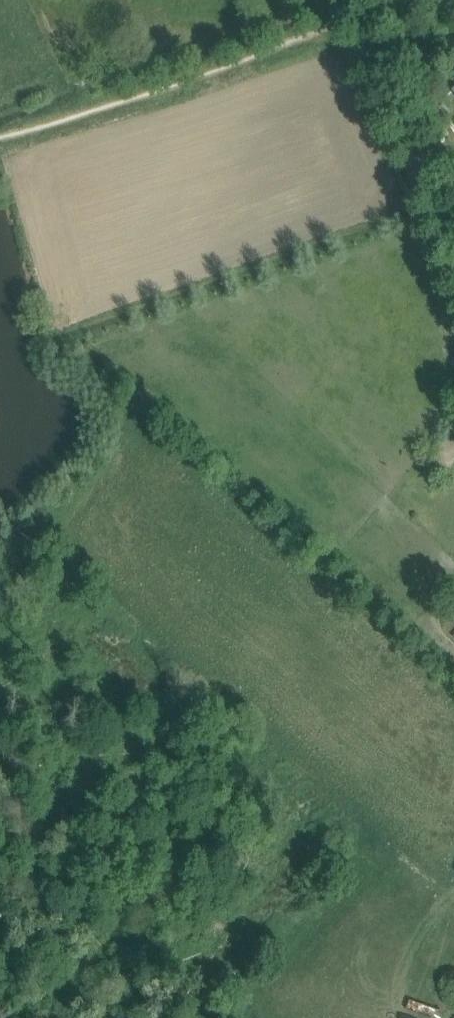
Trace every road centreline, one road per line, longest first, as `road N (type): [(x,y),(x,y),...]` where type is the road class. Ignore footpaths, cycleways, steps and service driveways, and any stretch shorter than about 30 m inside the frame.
road 1 (unclassified): [(453,246),(347,0)]

